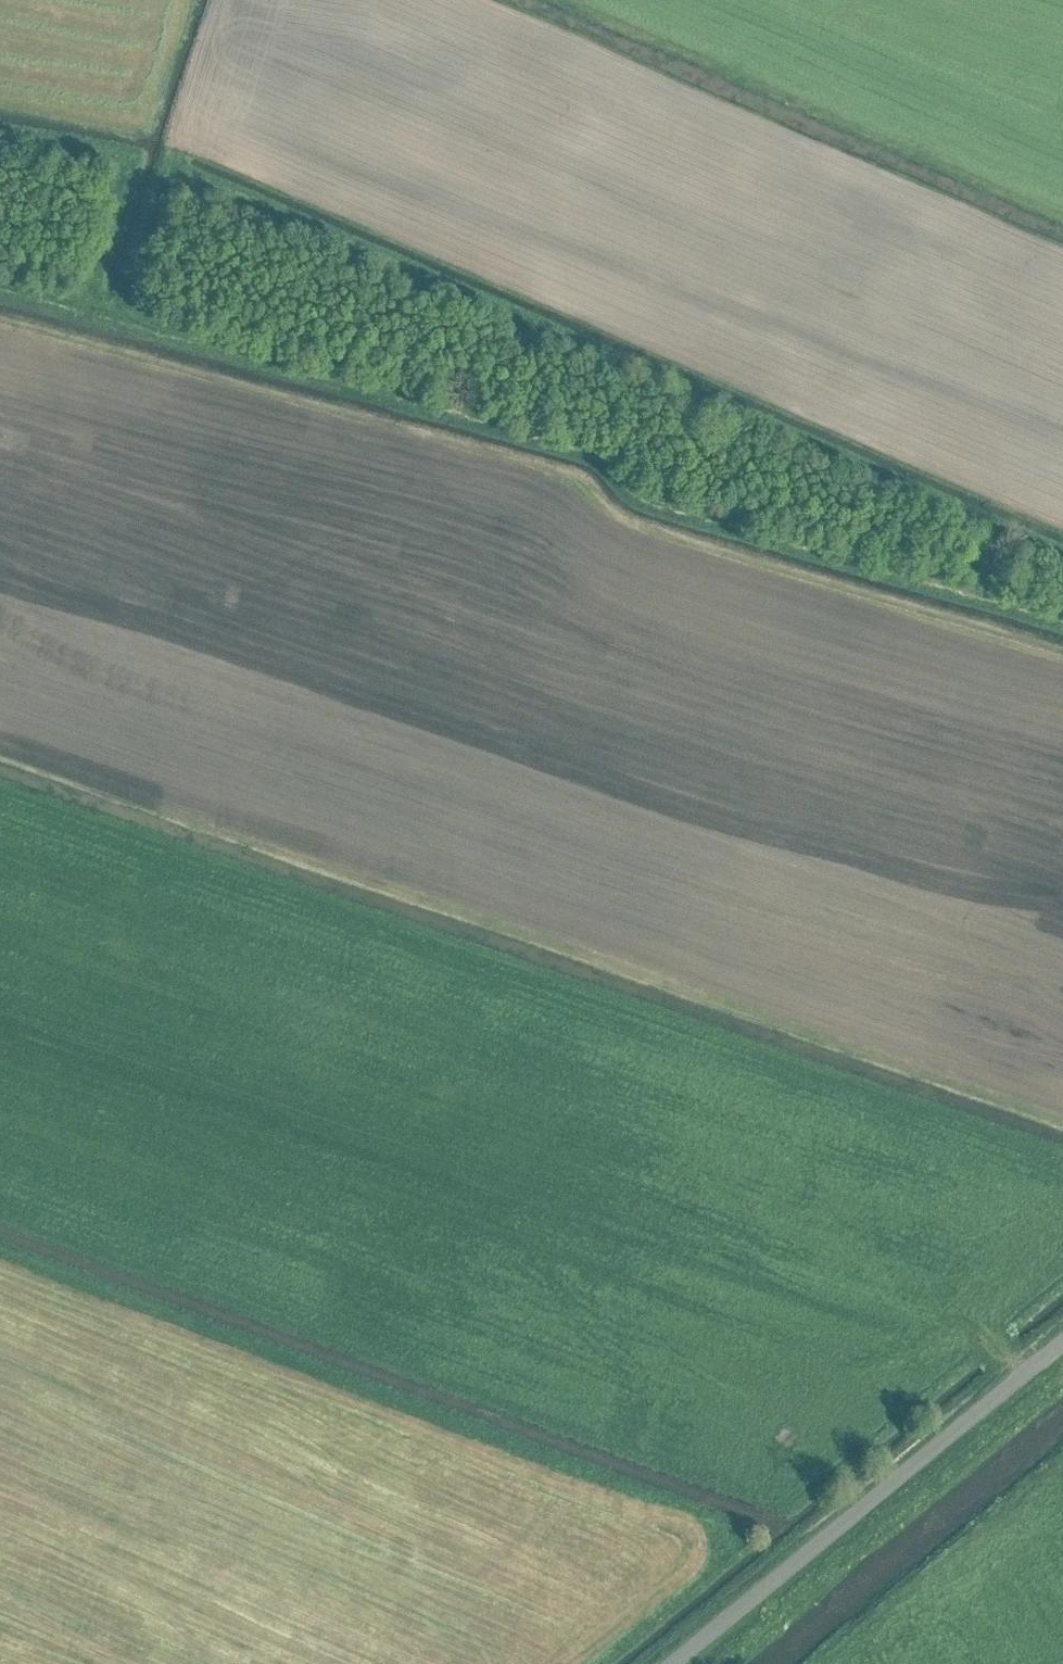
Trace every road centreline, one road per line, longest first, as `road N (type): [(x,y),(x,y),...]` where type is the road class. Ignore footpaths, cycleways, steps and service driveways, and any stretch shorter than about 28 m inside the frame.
road 1 (unclassified): [(670,1663),(1062,1347)]

